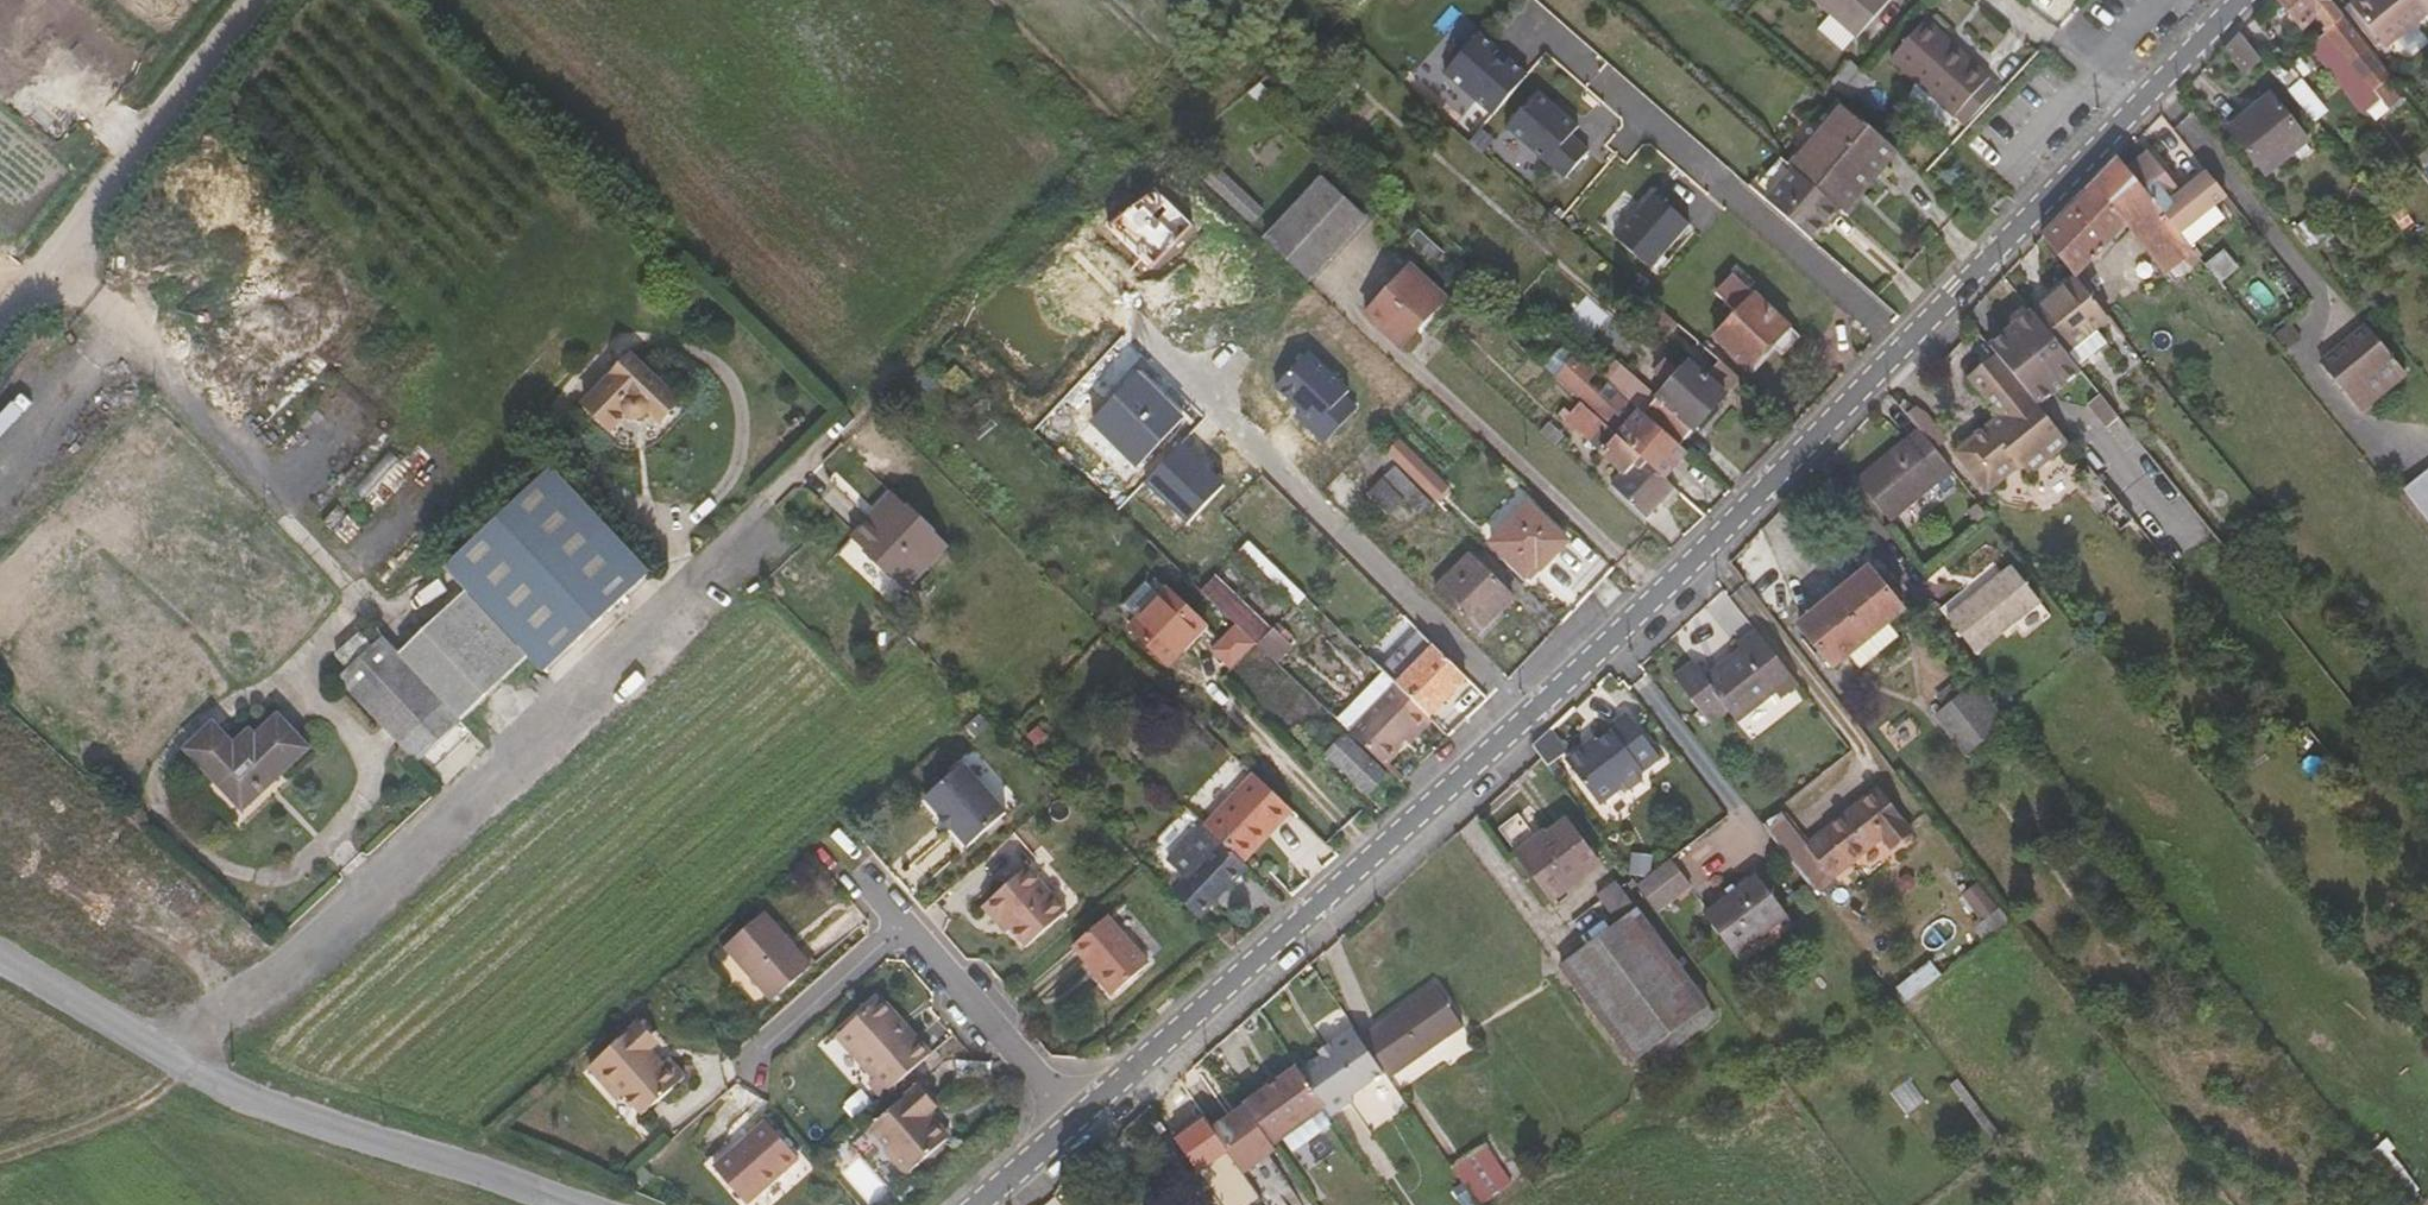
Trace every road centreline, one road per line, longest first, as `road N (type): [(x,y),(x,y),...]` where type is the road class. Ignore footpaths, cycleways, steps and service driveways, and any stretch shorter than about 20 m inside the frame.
road 1 (residential): [(2239,0),(1724,528),(1505,739),(1078,1121)]
road 2 (unclassified): [(0,961),(267,1106),(577,1204)]
road 3 (unclassified): [(260,0),(0,312)]
road 4 (residential): [(857,875),(1078,1121)]
road 5 (track): [(166,1058),(117,1117),(0,1168)]
road 6 (residential): [(1078,1121),(977,1204)]

